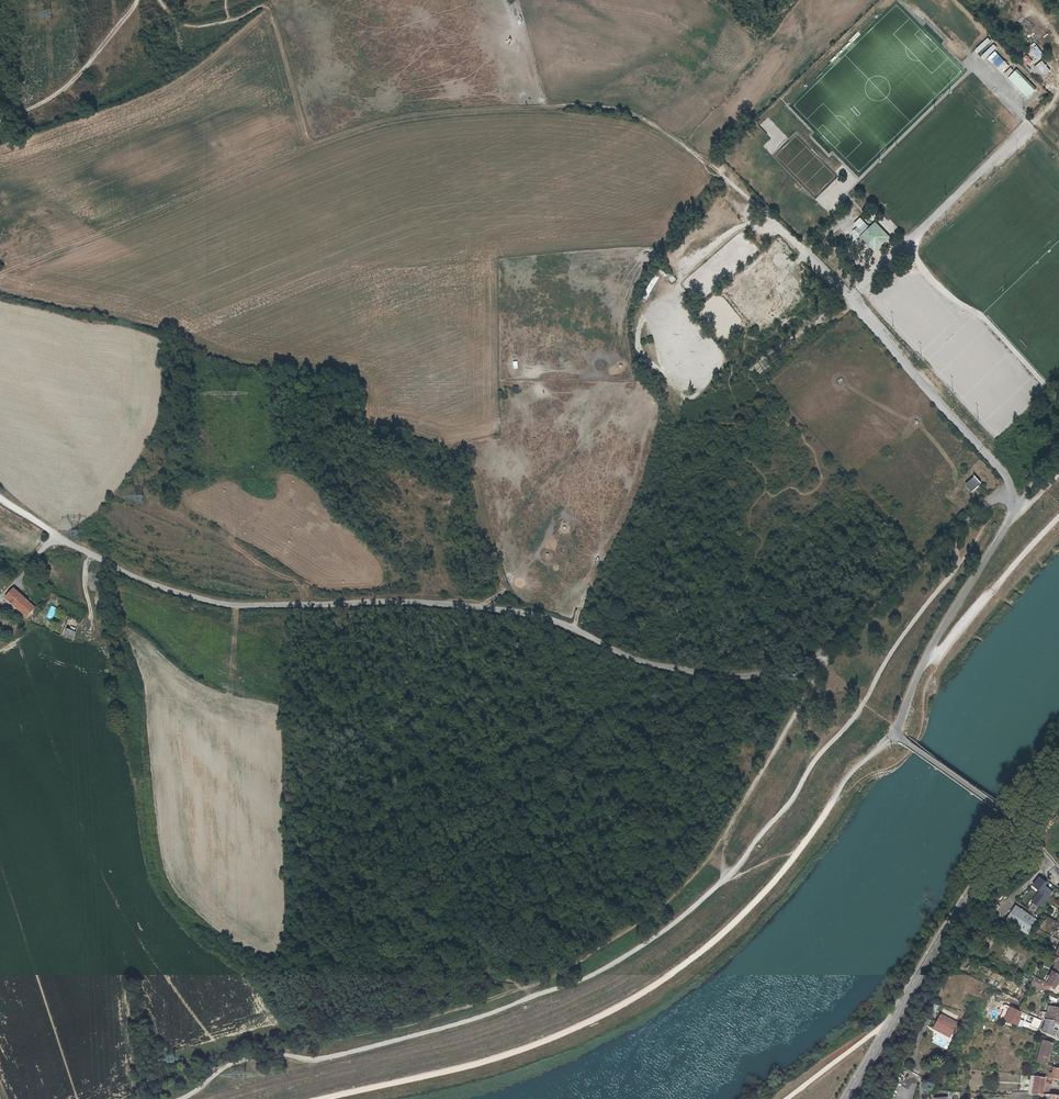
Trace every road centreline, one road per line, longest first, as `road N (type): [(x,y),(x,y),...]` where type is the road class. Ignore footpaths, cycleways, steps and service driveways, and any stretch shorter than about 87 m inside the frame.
road 1 (unclassified): [(1017,506),(1009,485),(832,650),(732,677),(634,659),(513,611),(212,602),(137,578),(58,537)]
road 2 (track): [(804,251),(659,128),(618,109),(565,105),(428,114),(364,127),(0,274)]
road 3 (track): [(832,650),(717,850),(671,900),(561,975),(399,1028),(284,1053)]
road 4 (track): [(601,972),(738,867),(853,719),(958,563),(954,534)]
road 5 (track): [(601,972),(469,1021),(325,1059),(252,1057),(182,1098)]
road 6 (residential): [(1014,818),(848,1098)]
road 7 (unclassified): [(901,717),(925,661),(1017,506)]
road 8 (track): [(925,661),(1058,517)]
road 9 (track): [(137,0),(63,90),(0,123)]
road 10 (unclassified): [(901,717),(894,734),(1014,818)]
road 11 (track): [(0,597),(58,537),(0,499)]
road 12 (track): [(777,226),(735,228),(681,277),(675,295)]

